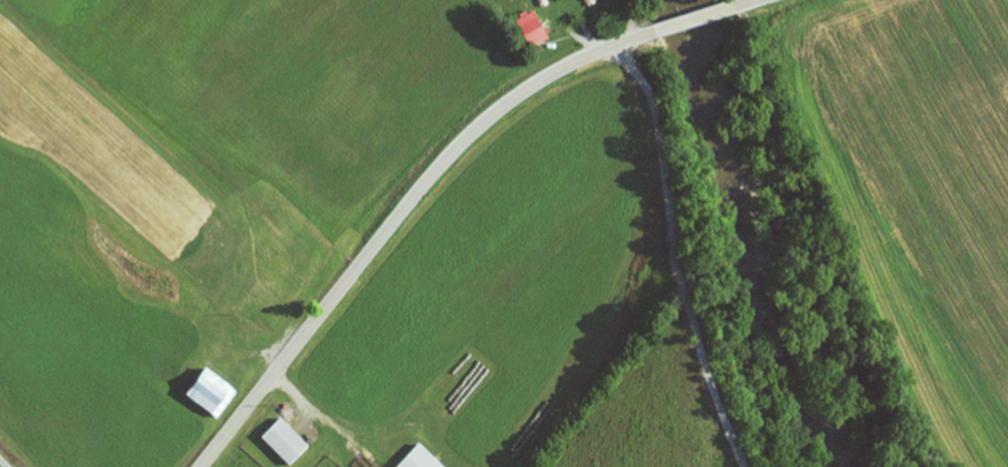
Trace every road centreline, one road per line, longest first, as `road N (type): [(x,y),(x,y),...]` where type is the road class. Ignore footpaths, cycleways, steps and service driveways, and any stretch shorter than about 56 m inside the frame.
road 1 (secondary): [(201,466),(398,216),(476,131),(566,67),(654,31)]
road 2 (residential): [(741,466),(692,342),(673,266),(650,102),(616,44)]

